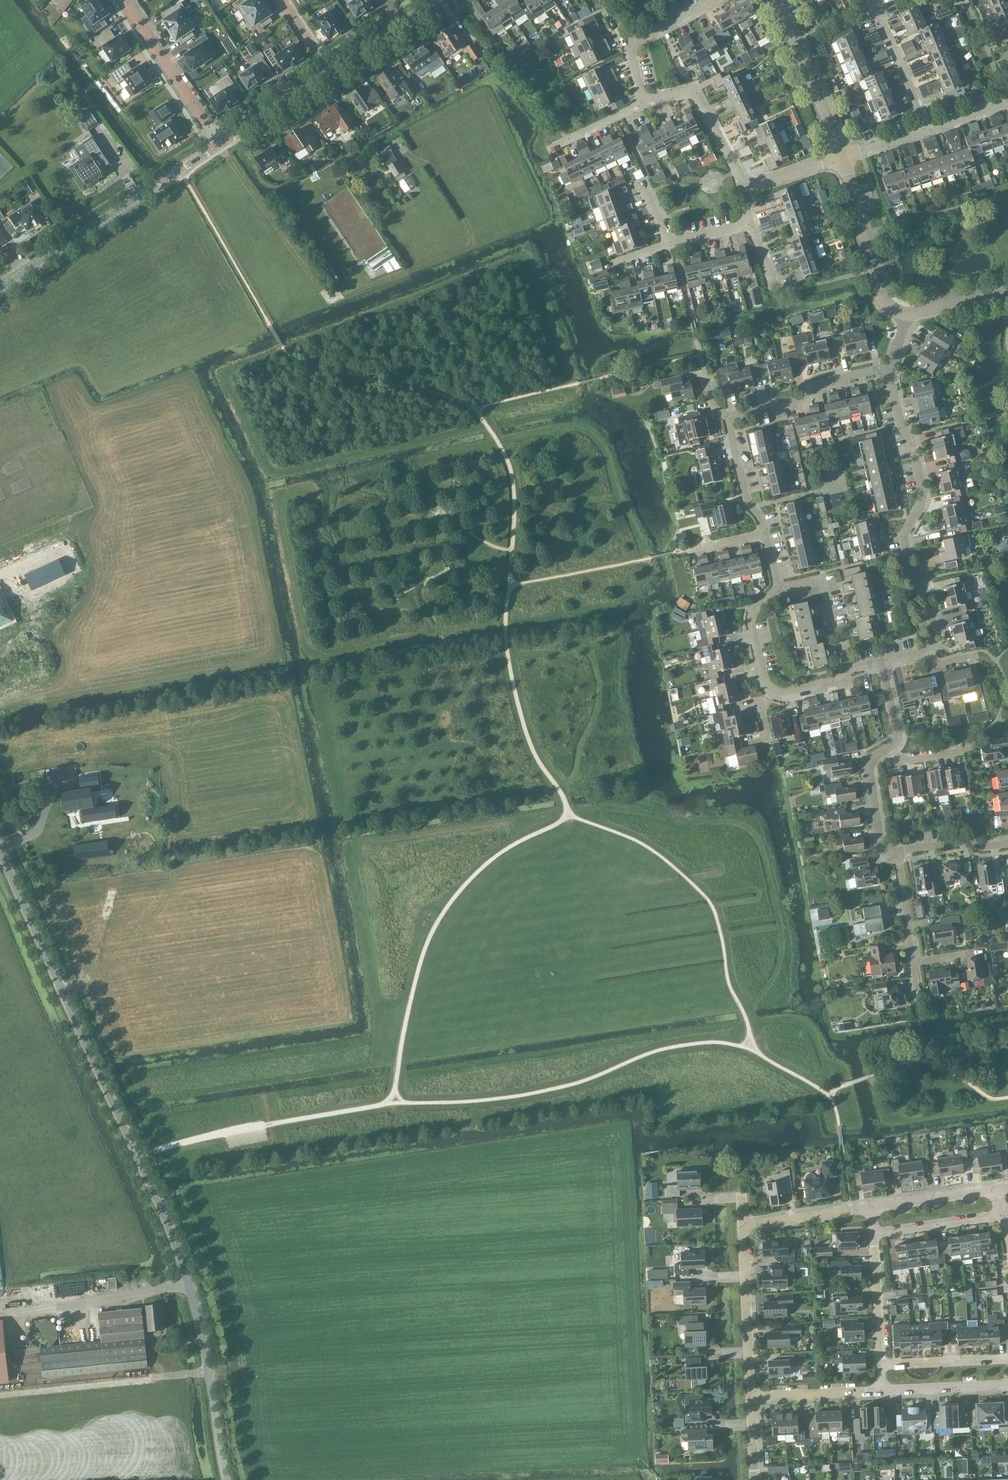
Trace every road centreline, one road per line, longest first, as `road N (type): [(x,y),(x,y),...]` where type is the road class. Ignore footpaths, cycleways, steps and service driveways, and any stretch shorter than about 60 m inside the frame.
road 1 (tertiary): [(138,1159),(0,853)]
road 2 (tertiary): [(226,1479),(190,1285),(138,1159)]
road 3 (residential): [(926,655),(938,636),(905,532),(925,500),(889,371)]
road 4 (tertiary): [(0,289),(220,143)]
road 5 (tertiary): [(220,143),(440,0)]
road 6 (residential): [(884,665),(779,692),(765,684),(752,631),(756,613),(780,588)]
road 7 (residential): [(908,313),(885,298),(843,159)]
road 8 (residential): [(843,159),(778,0)]
road 9 (residential): [(753,1398),(744,1227)]
road 10 (residential): [(127,0),(220,143)]
road 11 (residential): [(728,418),(803,403),(835,381),(889,371)]
road 12 (residential): [(750,191),(692,87),(646,106)]
road 13 (residential): [(929,131),(872,5)]
road 14 (unclassified): [(138,1159),(271,1124)]
road 15 (residential): [(880,1367),(872,1235)]
road 16 (residential): [(872,1235),(1000,1217)]
road 17 (residential): [(744,1227),(871,1206)]
road 18 (residential): [(881,1393),(753,1398)]
road 19 (residential): [(898,853),(881,846),(871,766),(892,746)]
road 20 (residential): [(880,1367),(1007,1359)]
road 21 (residential): [(881,1393),(1007,1386)]
road 22 (residential): [(871,1206),(994,1189)]
road 23 (residential): [(768,533),(748,502),(728,418)]

